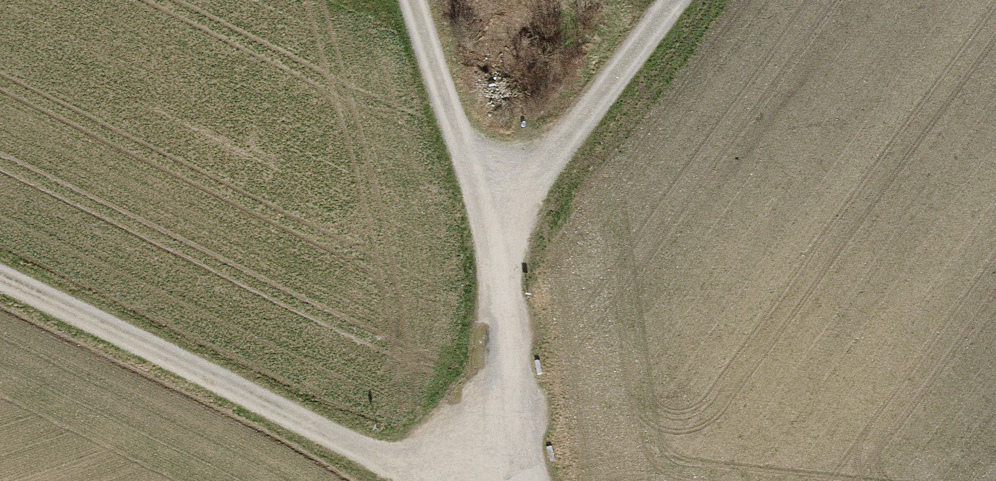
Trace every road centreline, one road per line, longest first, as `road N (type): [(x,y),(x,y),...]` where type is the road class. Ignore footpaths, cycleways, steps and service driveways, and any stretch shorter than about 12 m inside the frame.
road 1 (track): [(438,480),(426,467),(0,276)]
road 2 (track): [(492,209),(527,480)]
road 3 (track): [(660,0),(492,209)]
road 4 (track): [(428,0),(492,209)]
road 5 (track): [(426,467),(518,376)]

